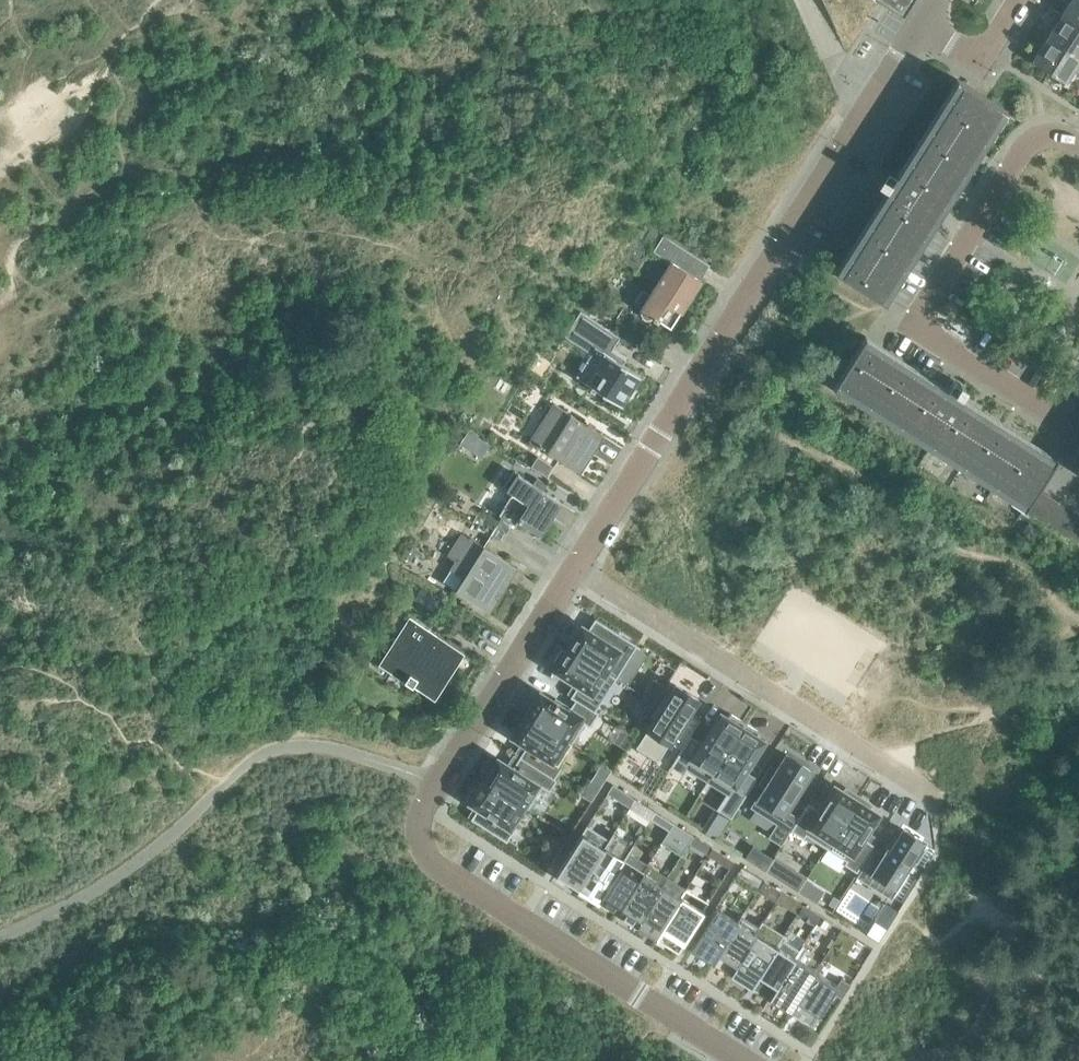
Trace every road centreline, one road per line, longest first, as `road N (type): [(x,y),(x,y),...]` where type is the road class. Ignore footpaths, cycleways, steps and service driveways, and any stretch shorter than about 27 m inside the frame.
road 1 (residential): [(738,1060),(437,875),(419,831),(575,572)]
road 2 (residential): [(575,572),(926,14)]
road 3 (residential): [(1078,146),(1044,129),(916,327),(1077,432)]
road 4 (residential): [(575,572),(918,788)]

